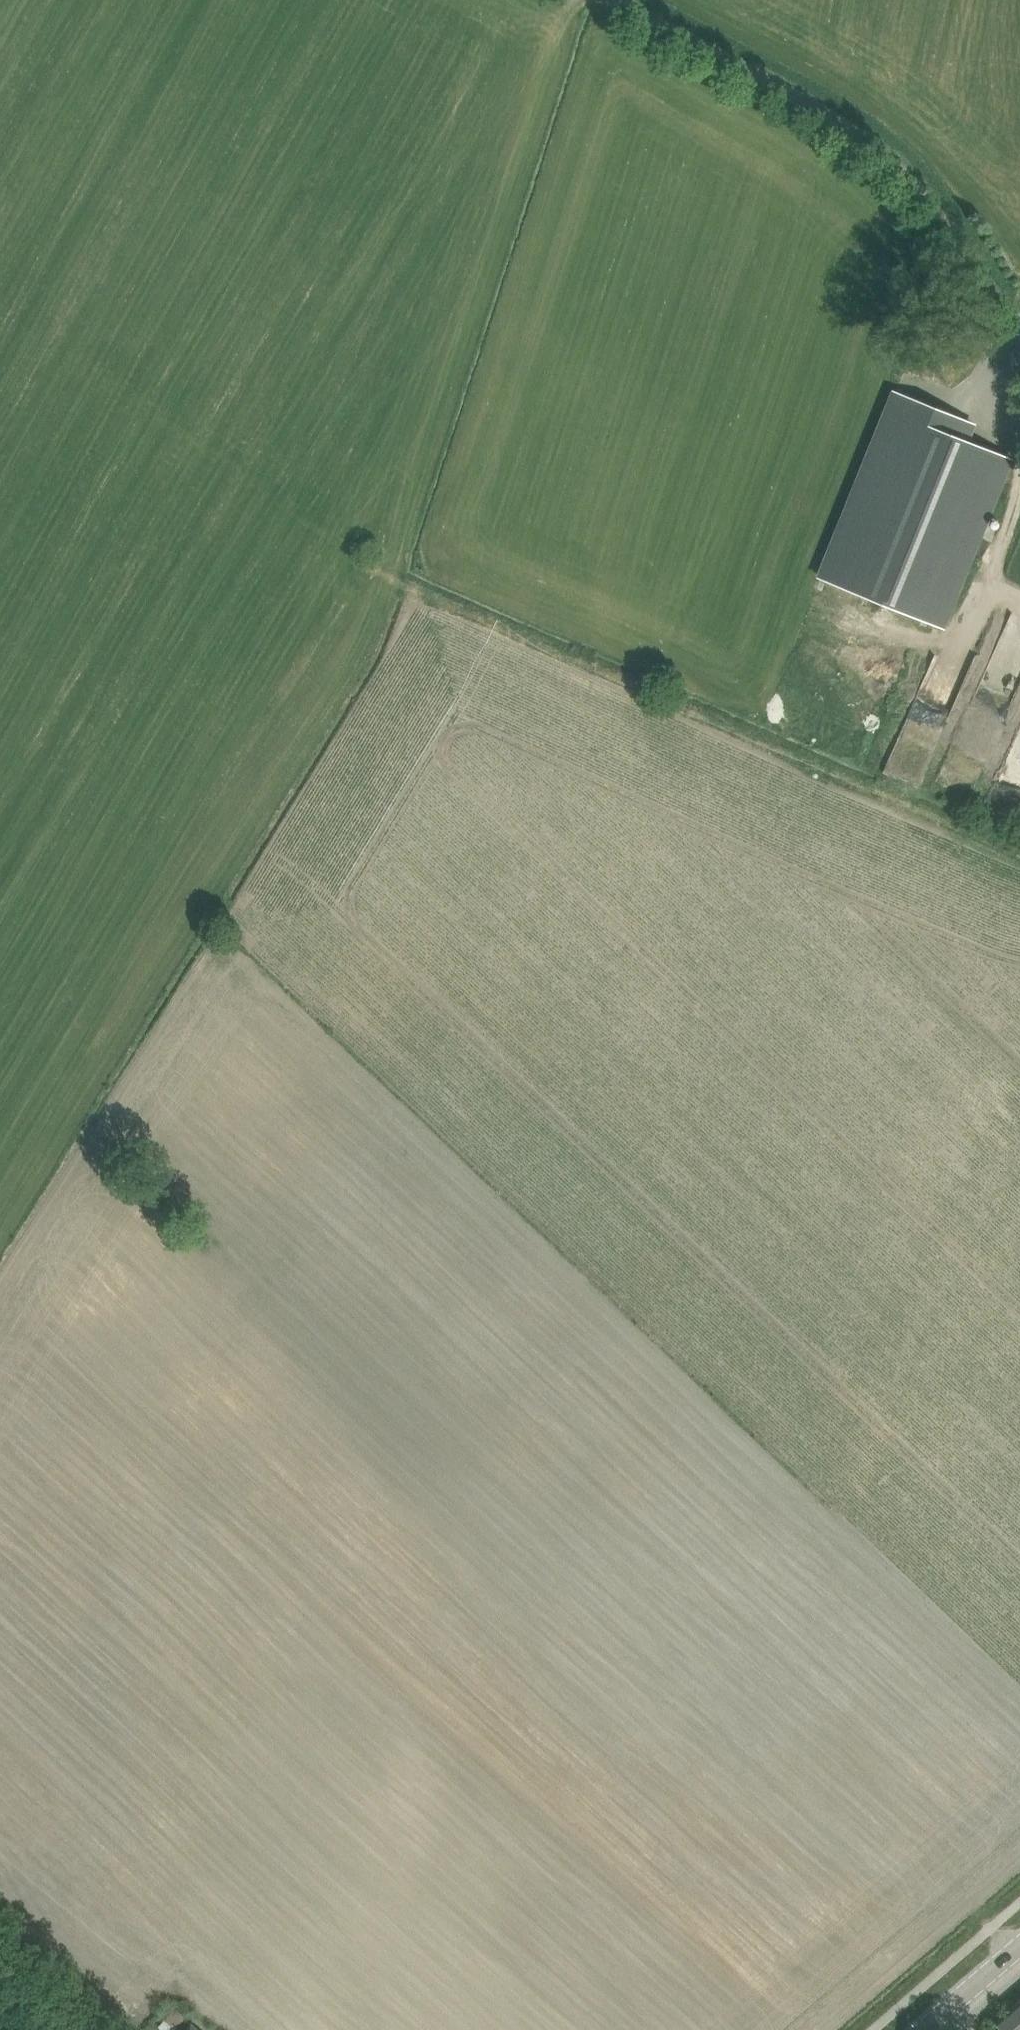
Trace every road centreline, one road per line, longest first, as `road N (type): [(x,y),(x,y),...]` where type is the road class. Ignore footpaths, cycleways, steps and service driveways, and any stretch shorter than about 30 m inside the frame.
road 1 (unclassified): [(1019,322),(906,177),(857,135),(614,0)]
road 2 (secondary): [(922,2029),(1019,1946)]

